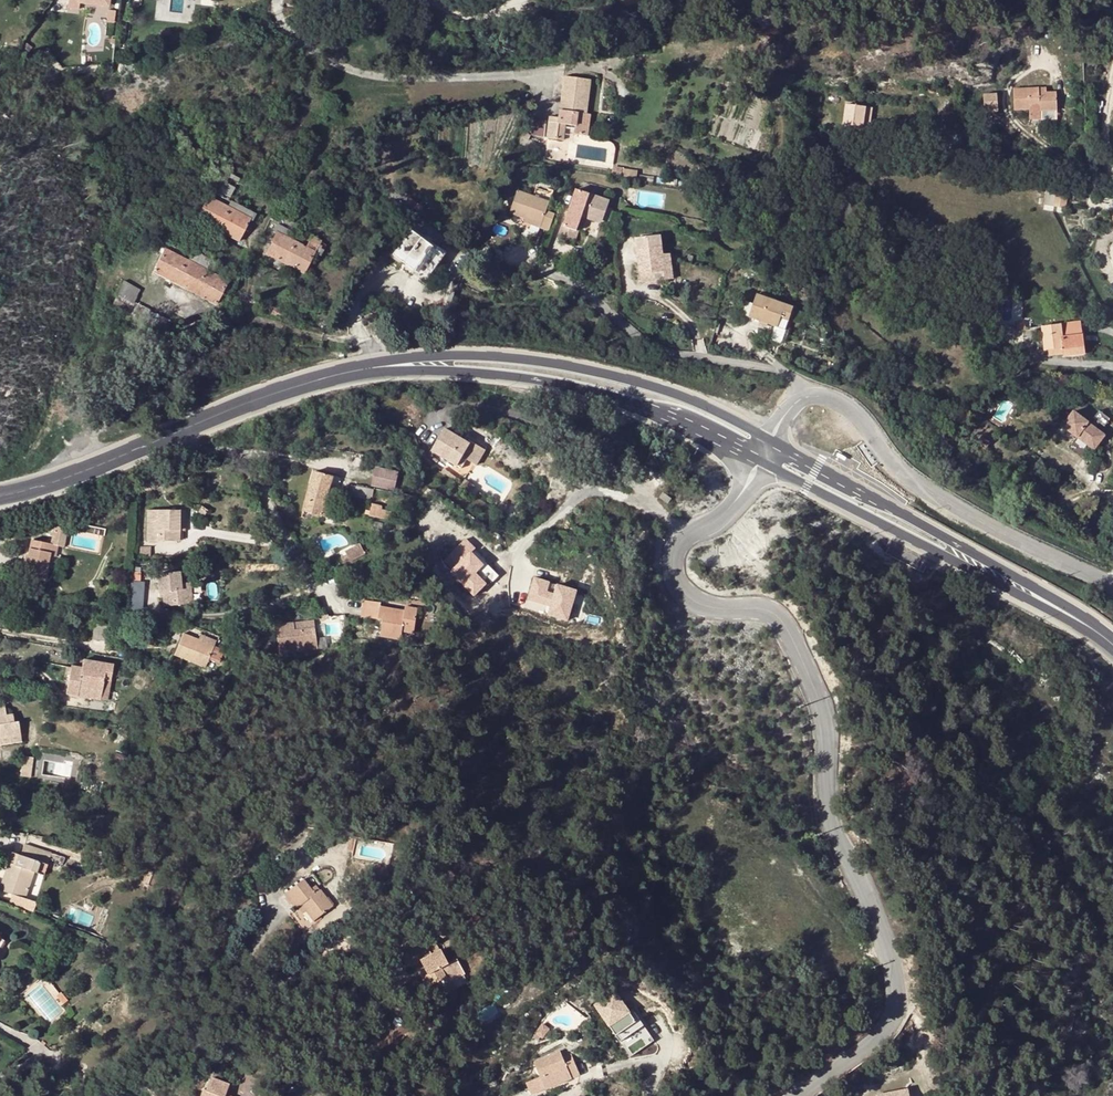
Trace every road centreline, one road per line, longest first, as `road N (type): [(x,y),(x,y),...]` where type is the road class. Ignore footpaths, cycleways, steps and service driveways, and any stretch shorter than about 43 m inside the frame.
road 1 (unclassified): [(798,1095),(888,1028),(896,1014),(894,975),(869,902),(834,839),(827,720),(785,624),(771,611),(706,608),(688,597),(674,568),(684,538)]
road 2 (secondary): [(764,437),(676,394),(520,358),(442,355),(352,372)]
road 3 (secondary): [(352,372),(547,381),(648,408),(753,458)]
road 4 (secondary): [(1112,642),(1051,598),(779,445)]
road 5 (secondary): [(769,466),(1112,645)]
road 6 (secondary): [(0,498),(84,474),(262,397),(352,372)]
road 7 (residential): [(1112,586),(937,495),(833,396),(805,397)]
road 8 (residential): [(805,397),(787,373),(647,343),(580,289),(538,267)]
road 9 (residential): [(514,555),(593,492),(659,509),(684,538)]
road 10 (residential): [(112,1095),(199,1035),(235,997)]

